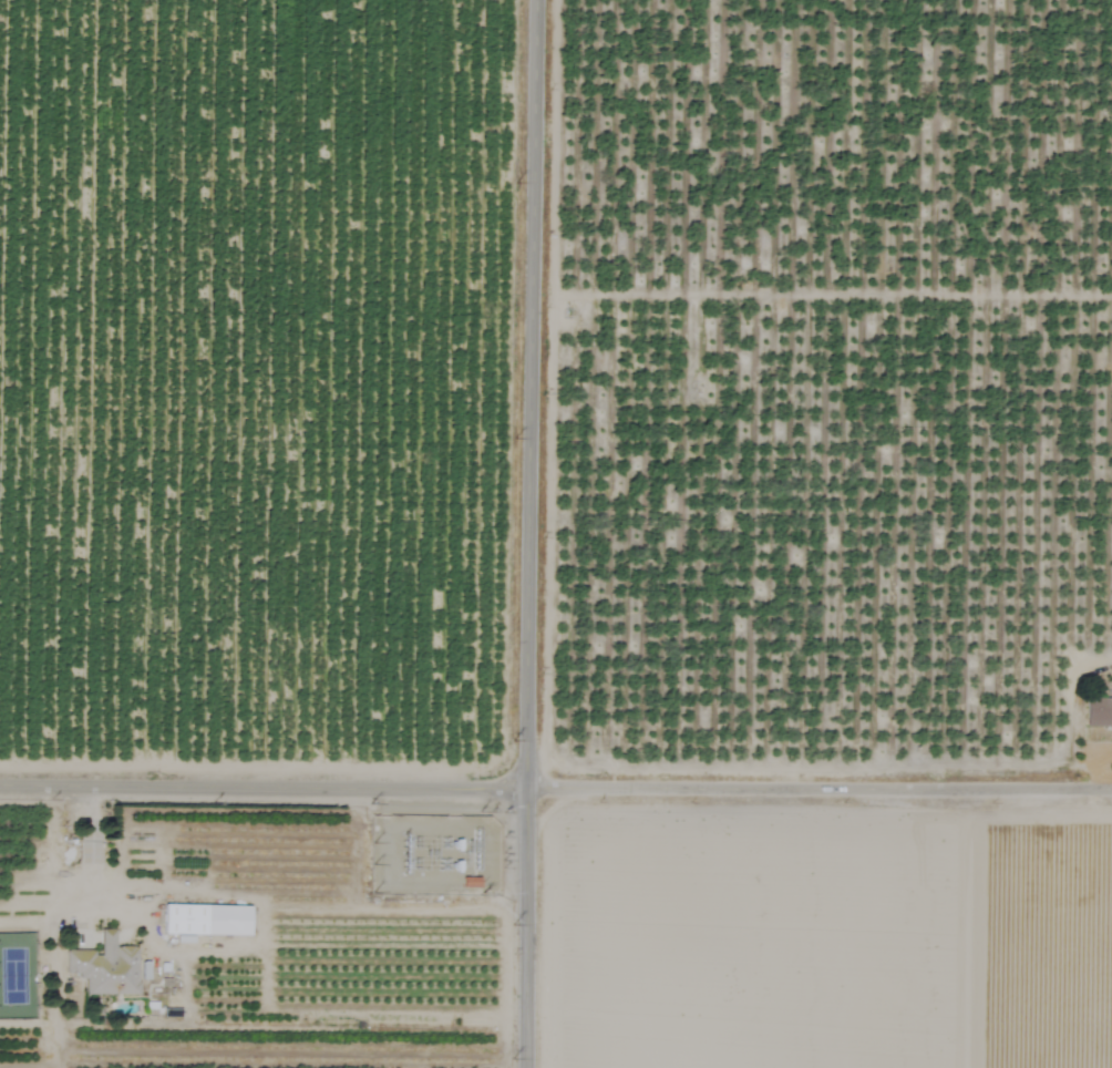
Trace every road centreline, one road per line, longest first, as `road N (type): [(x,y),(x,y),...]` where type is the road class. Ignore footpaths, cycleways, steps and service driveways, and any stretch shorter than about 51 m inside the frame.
road 1 (residential): [(0,781),(1111,786)]
road 2 (residential): [(525,1067),(536,0)]

